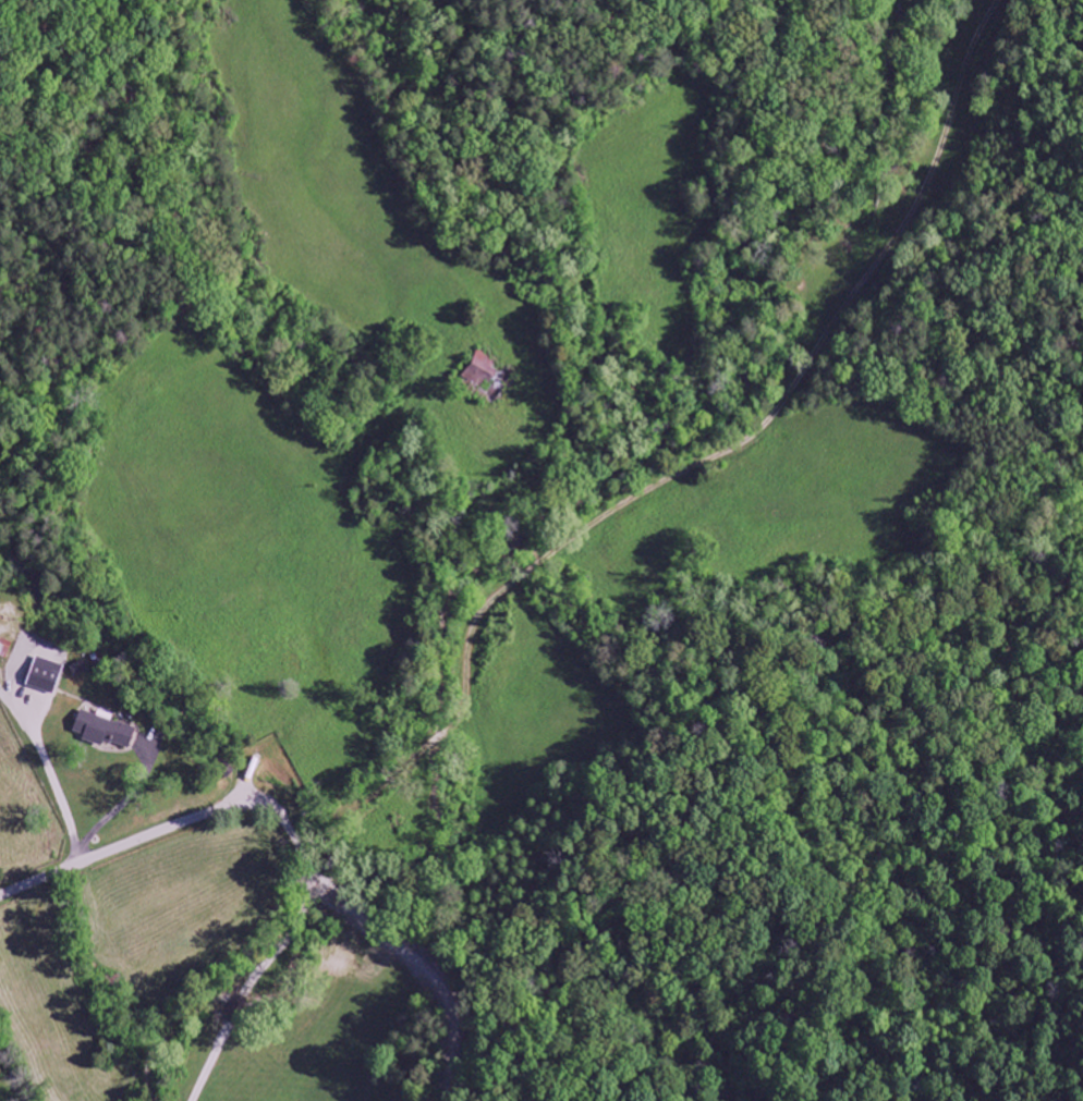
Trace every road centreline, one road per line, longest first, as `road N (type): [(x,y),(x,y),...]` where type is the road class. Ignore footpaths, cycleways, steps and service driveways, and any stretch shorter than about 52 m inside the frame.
road 1 (residential): [(266,805),(312,816),(345,810),(459,719),(473,617),(645,490),(753,437),(915,209),(975,42),(1000,0)]
road 2 (residential): [(0,898),(182,824),(266,805)]

